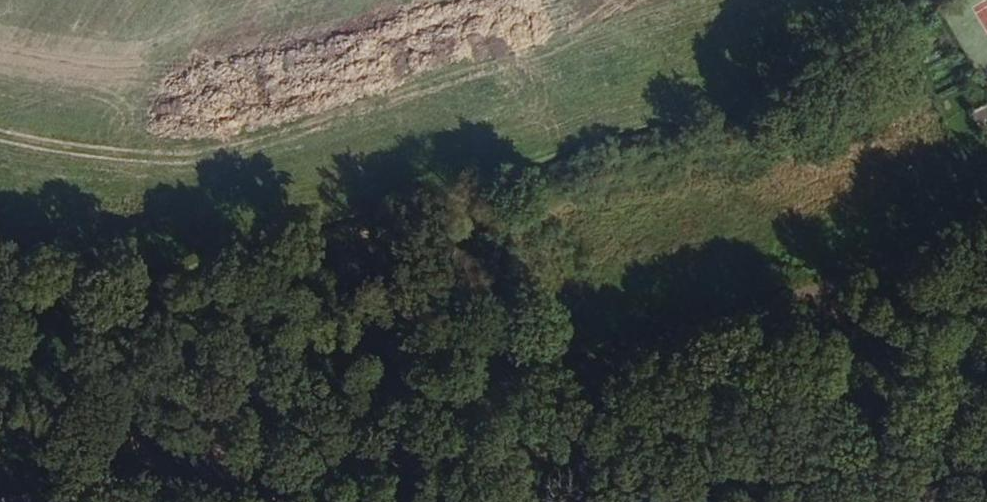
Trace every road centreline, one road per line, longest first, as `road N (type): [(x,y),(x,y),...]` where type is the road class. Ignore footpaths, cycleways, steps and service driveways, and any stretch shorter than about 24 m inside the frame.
road 1 (unclassified): [(986,427),(5,501)]
road 2 (track): [(294,478),(548,380),(986,234)]

